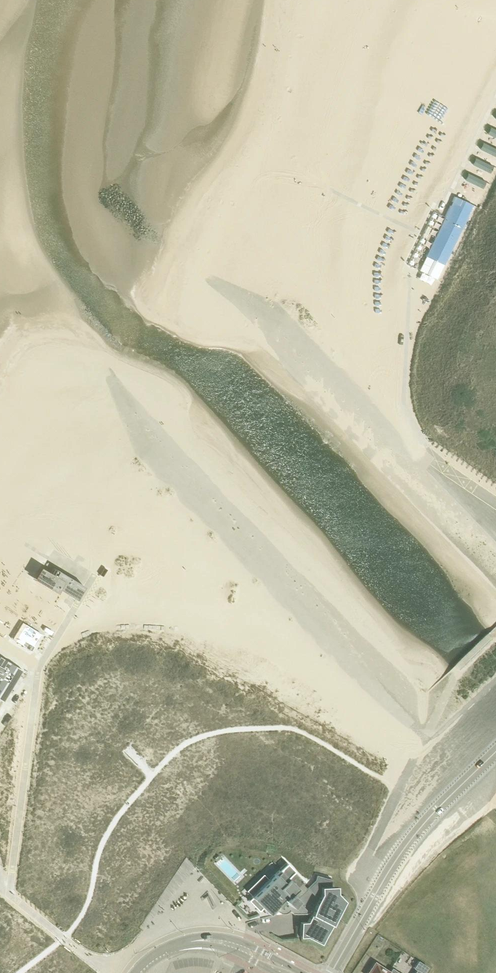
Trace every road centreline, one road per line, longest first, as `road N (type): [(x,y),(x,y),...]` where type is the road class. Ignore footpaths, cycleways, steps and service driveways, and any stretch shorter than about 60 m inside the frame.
road 1 (residential): [(330,972),(403,850),(495,751)]

